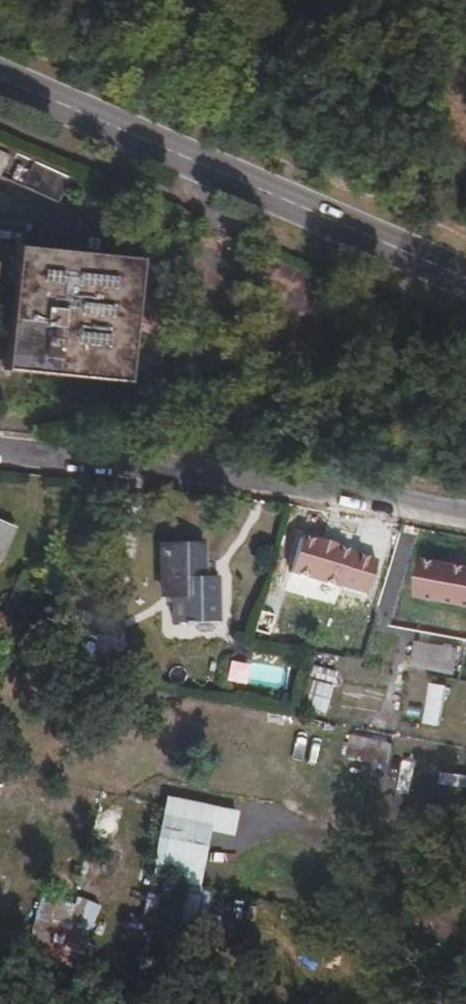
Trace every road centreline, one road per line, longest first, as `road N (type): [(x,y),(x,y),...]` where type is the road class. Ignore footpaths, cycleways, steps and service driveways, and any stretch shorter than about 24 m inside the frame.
road 1 (secondary): [(0,79),(465,278)]
road 2 (residential): [(0,450),(301,481),(465,511)]

